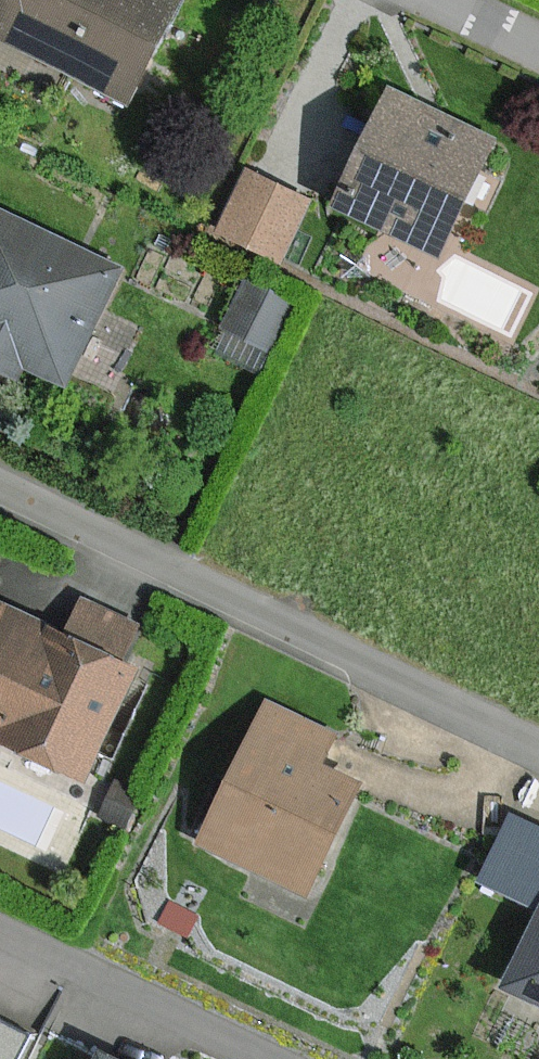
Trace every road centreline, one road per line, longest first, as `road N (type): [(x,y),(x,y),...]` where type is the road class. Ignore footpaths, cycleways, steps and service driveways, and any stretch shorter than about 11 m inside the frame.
road 1 (residential): [(0,482),(538,741)]
road 2 (residential): [(269,1058),(0,930)]

